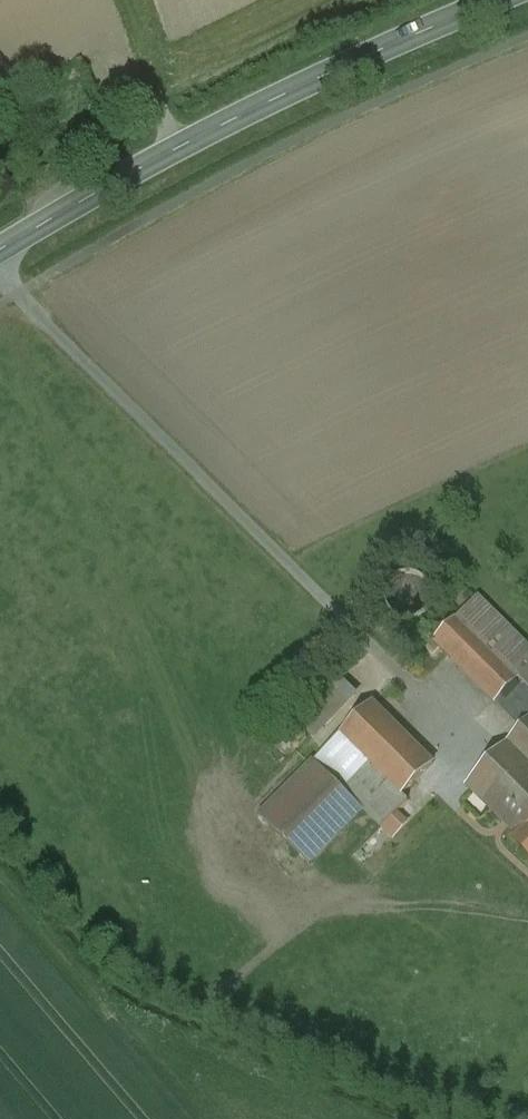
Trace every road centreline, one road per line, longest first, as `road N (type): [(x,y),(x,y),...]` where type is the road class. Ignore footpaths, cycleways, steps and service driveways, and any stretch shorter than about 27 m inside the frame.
road 1 (tertiary): [(0,251),(208,133),(499,0)]

